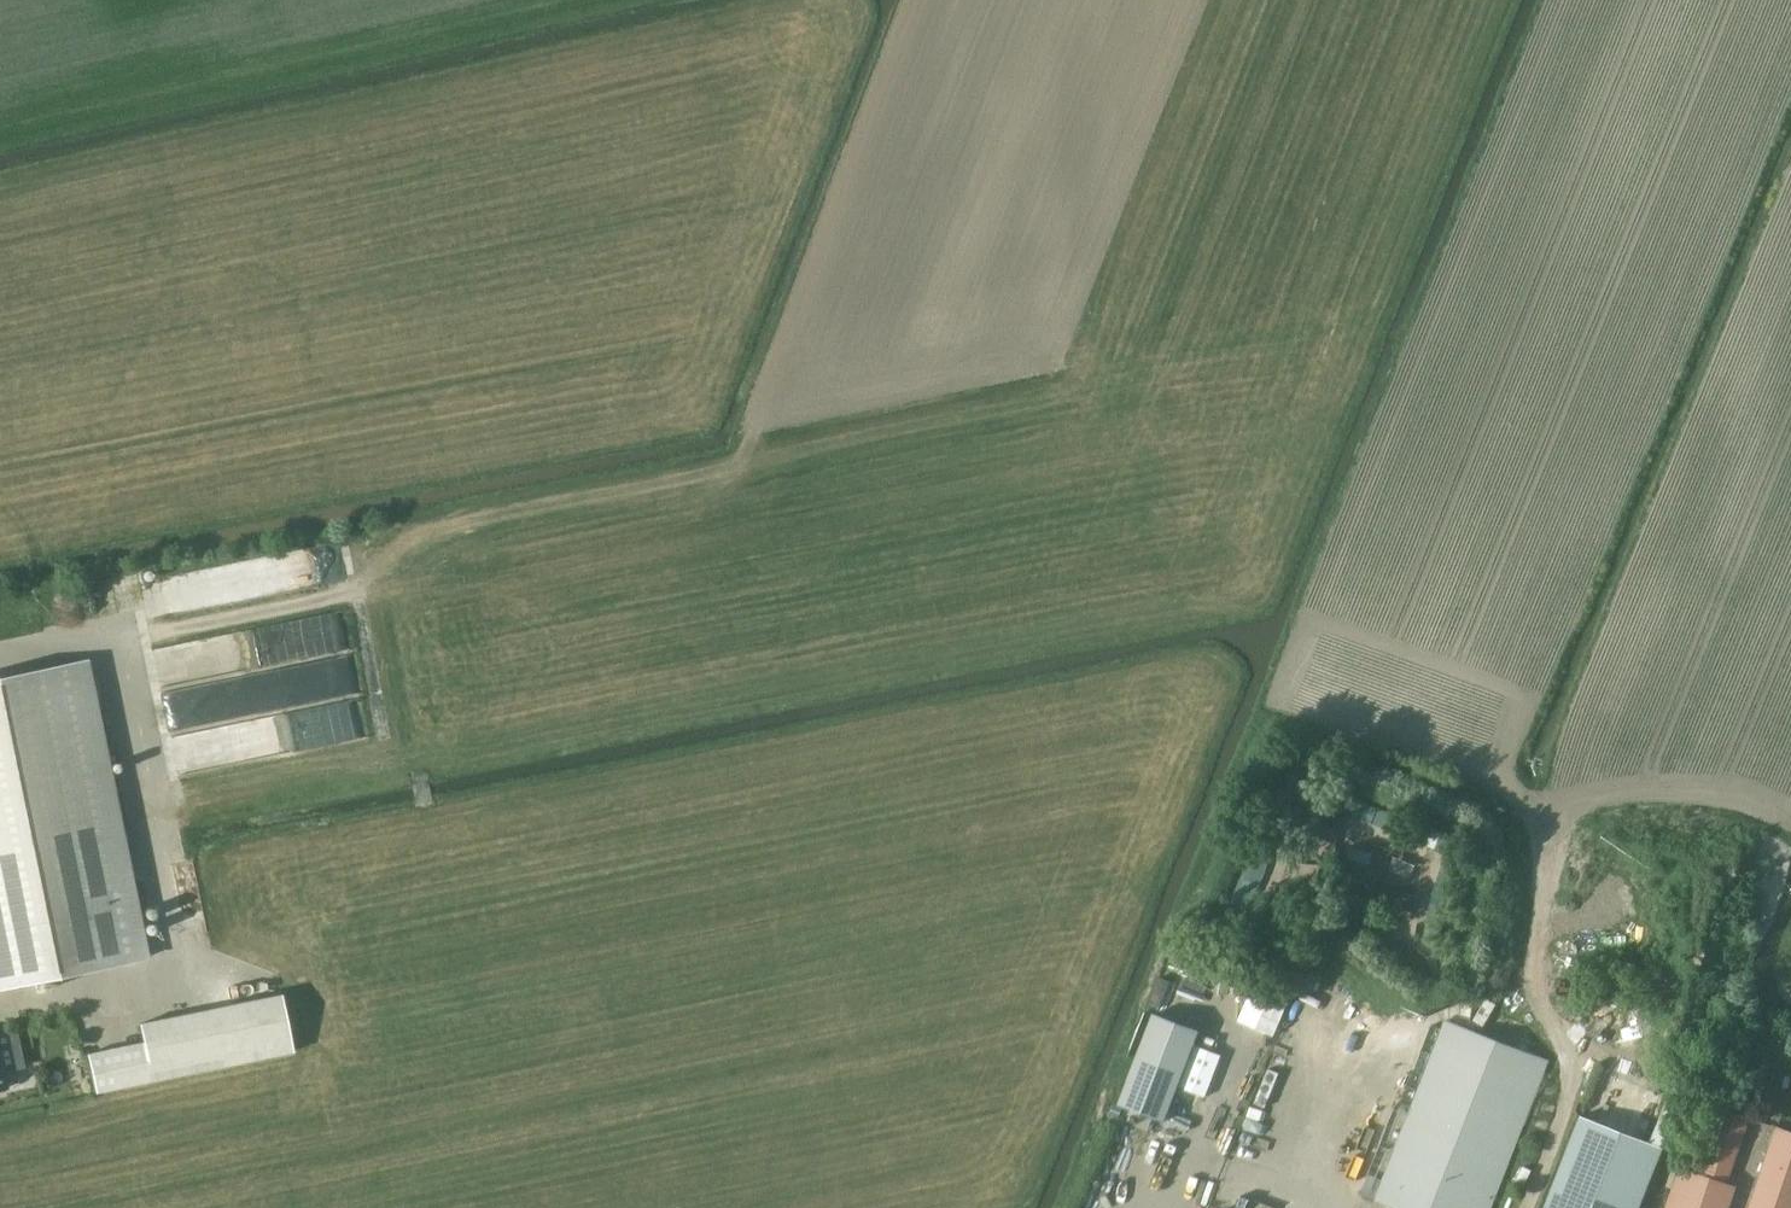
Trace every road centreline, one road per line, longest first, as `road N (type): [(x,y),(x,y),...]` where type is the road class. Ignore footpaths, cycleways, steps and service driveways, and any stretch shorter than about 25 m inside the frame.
road 1 (track): [(1527,1207),(1572,1078),(1535,976),(1543,906)]

